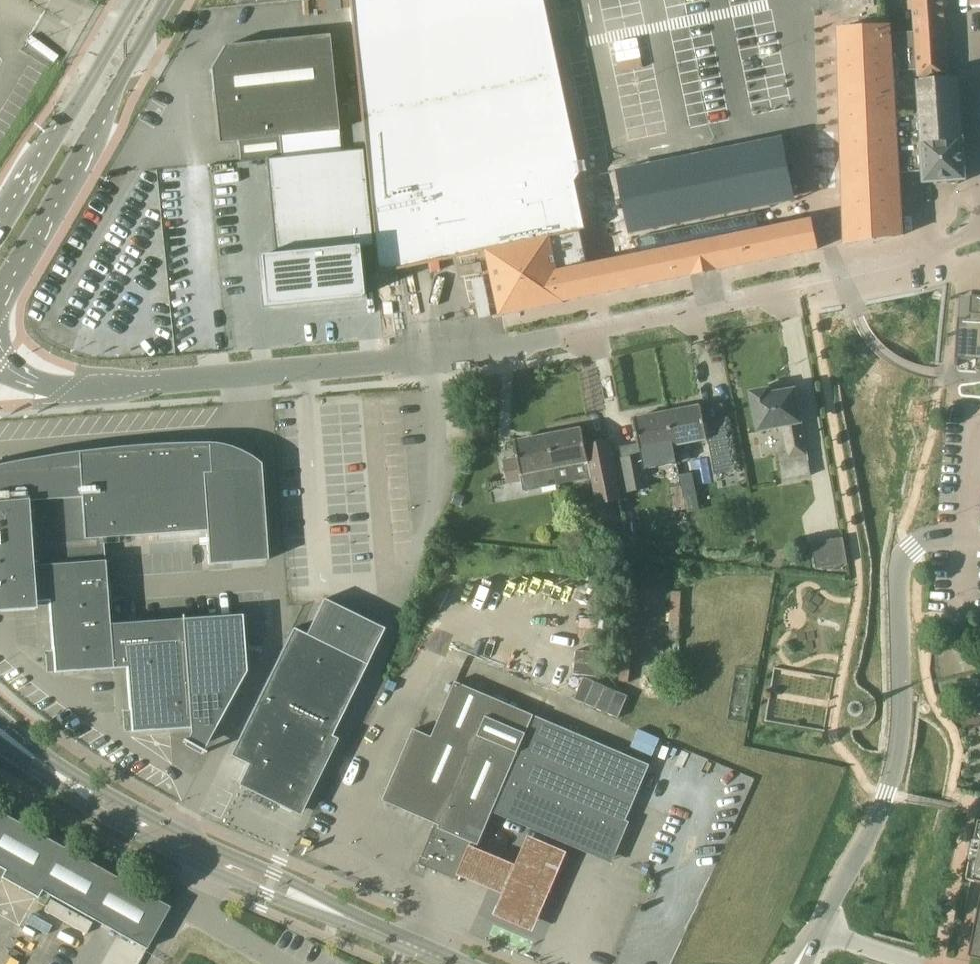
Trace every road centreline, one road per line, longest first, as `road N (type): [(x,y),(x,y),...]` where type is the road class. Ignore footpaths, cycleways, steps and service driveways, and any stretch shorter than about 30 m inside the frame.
road 1 (secondary): [(456,963),(173,848),(0,731)]
road 2 (unclassified): [(814,929),(874,820),(900,739),(906,555),(932,539),(968,538)]
road 3 (residential): [(112,386),(304,373),(560,335)]
road 4 (residential): [(560,335),(908,269),(979,226)]
road 5 (tertiary): [(3,296),(166,0)]
road 6 (tertiary): [(140,0),(0,222)]

